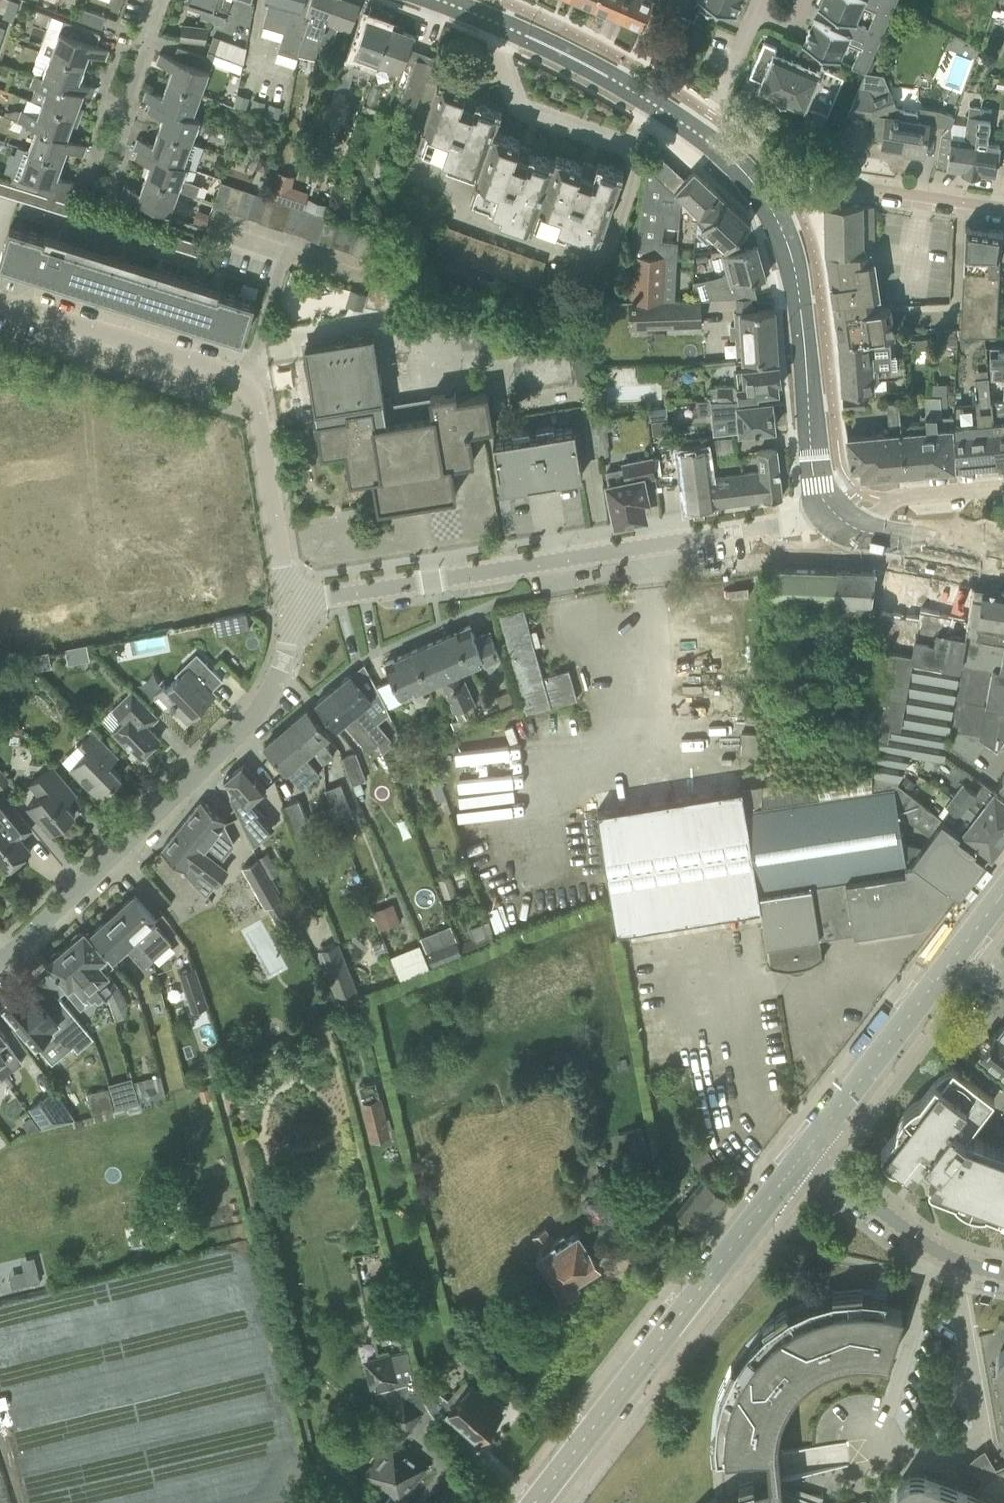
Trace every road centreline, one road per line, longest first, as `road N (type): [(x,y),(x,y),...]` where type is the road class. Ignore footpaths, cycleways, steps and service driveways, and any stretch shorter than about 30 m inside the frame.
road 1 (residential): [(291,605),(797,524),(836,507)]
road 2 (residential): [(291,605),(254,388),(240,376),(0,303)]
road 3 (unclassified): [(0,960),(245,728),(281,665),(291,605)]
road 4 (tertiary): [(530,1502),(785,1166)]
road 5 (tertiary): [(785,1166),(1003,887)]
road 6 (tertiary): [(836,507),(821,474),(800,291),(769,201)]
road 7 (tertiary): [(701,131),(535,36),(446,0)]
road 8 (residential): [(769,201),(822,182),(1003,206)]
road 9 (unclassified): [(1003,1276),(906,1244),(809,1188)]
road 10 (residential): [(106,161),(159,0)]
road 11 (residential): [(1003,487),(910,497),(876,531)]
road 12 (residential): [(701,131),(752,17)]

